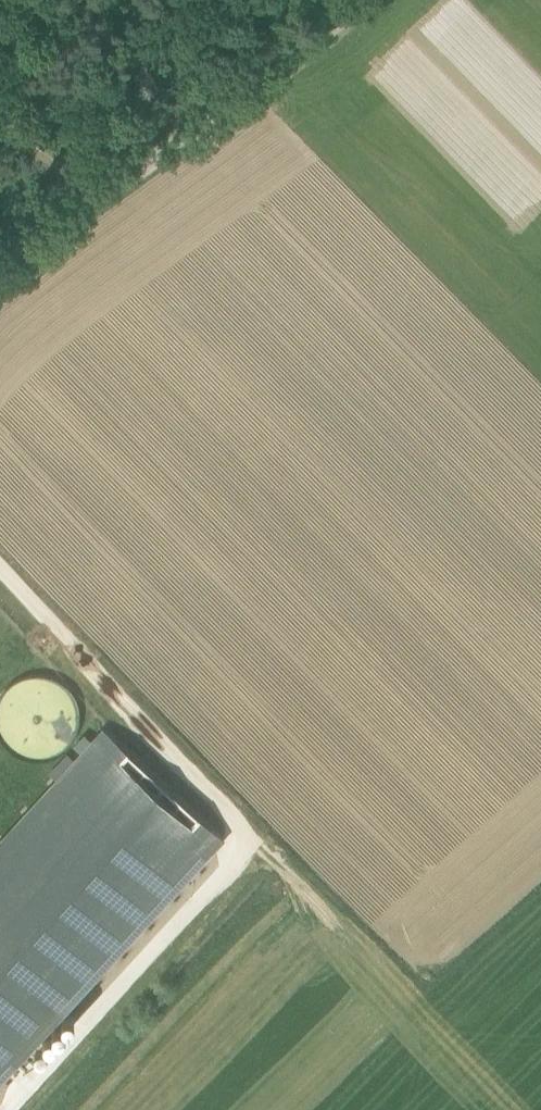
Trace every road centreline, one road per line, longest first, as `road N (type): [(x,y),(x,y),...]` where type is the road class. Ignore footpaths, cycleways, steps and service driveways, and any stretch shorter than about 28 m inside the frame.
road 1 (unclassified): [(0,274),(363,0)]
road 2 (track): [(95,202),(80,182),(0,126)]

